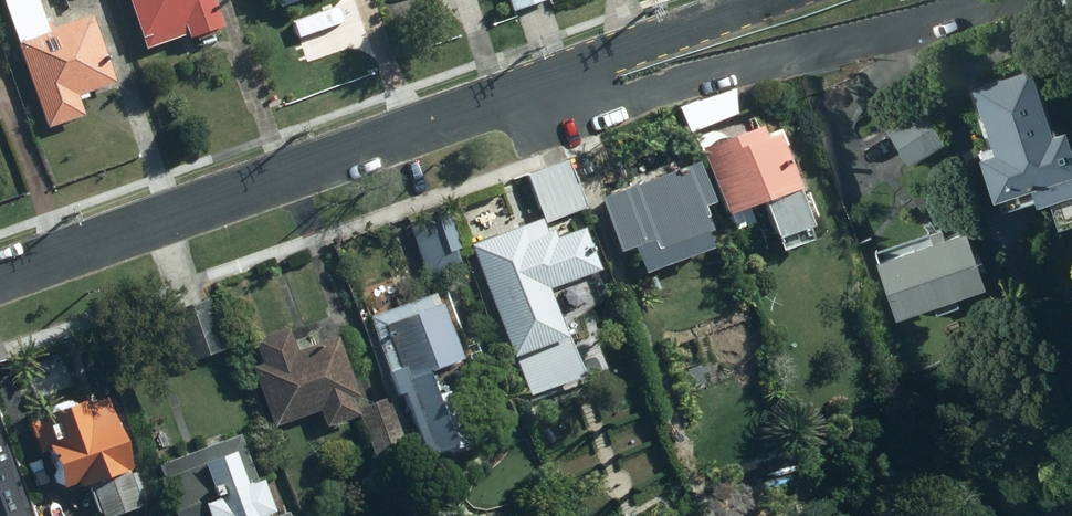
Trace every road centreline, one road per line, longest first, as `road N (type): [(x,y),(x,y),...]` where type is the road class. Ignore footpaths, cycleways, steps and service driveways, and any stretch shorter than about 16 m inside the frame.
road 1 (residential): [(0,276),(776,0)]

